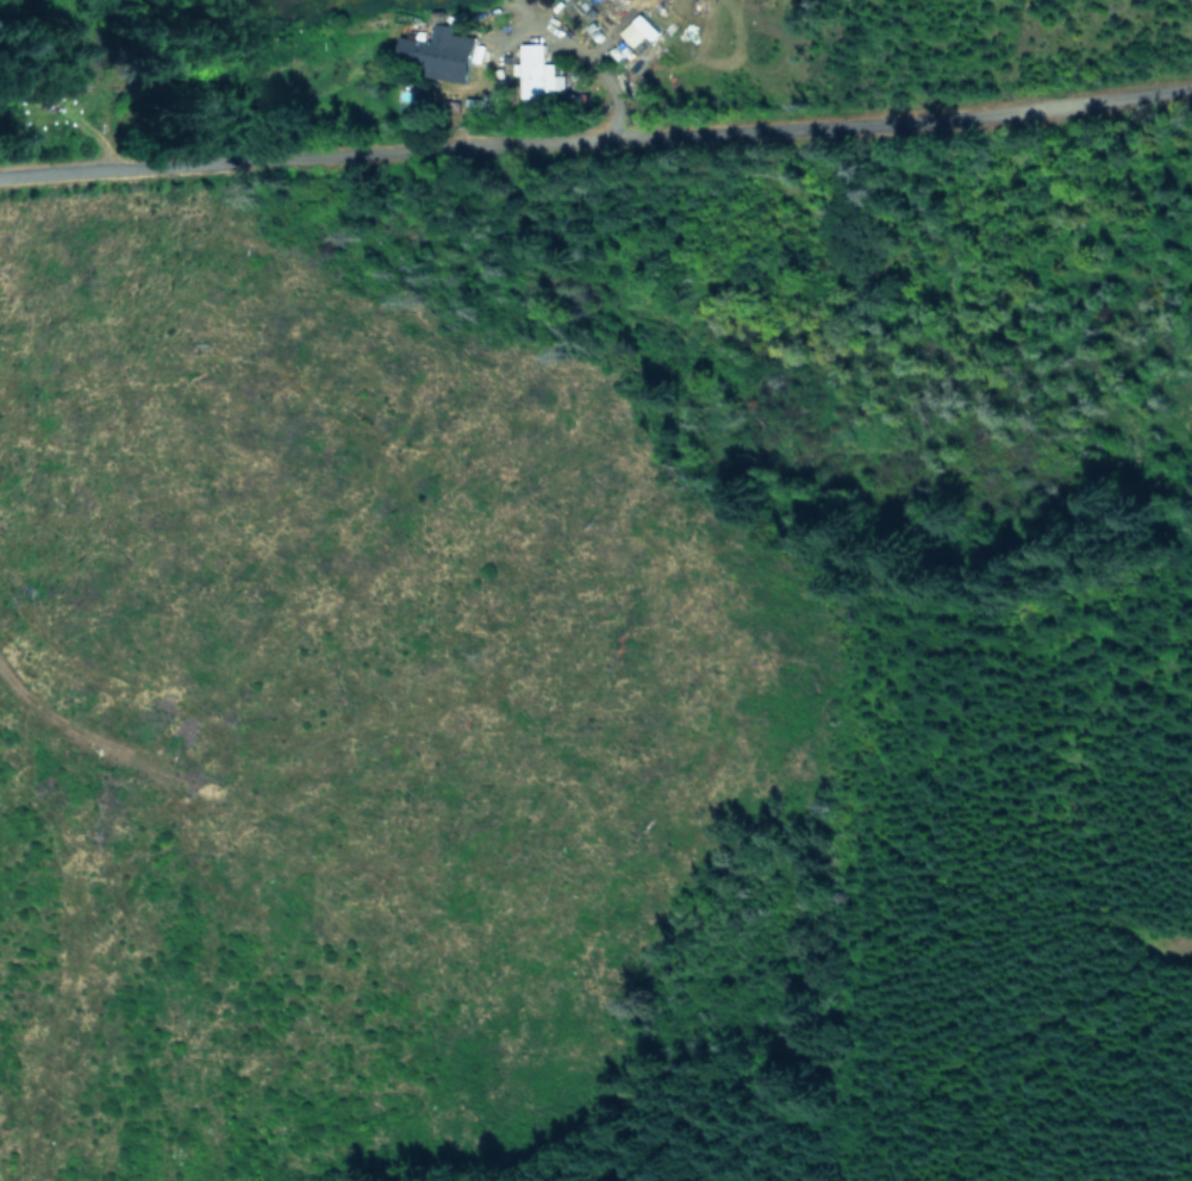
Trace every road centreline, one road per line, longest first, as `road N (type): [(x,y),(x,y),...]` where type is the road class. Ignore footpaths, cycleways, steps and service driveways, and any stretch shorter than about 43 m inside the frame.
road 1 (residential): [(0,177),(947,115),(1191,79)]

